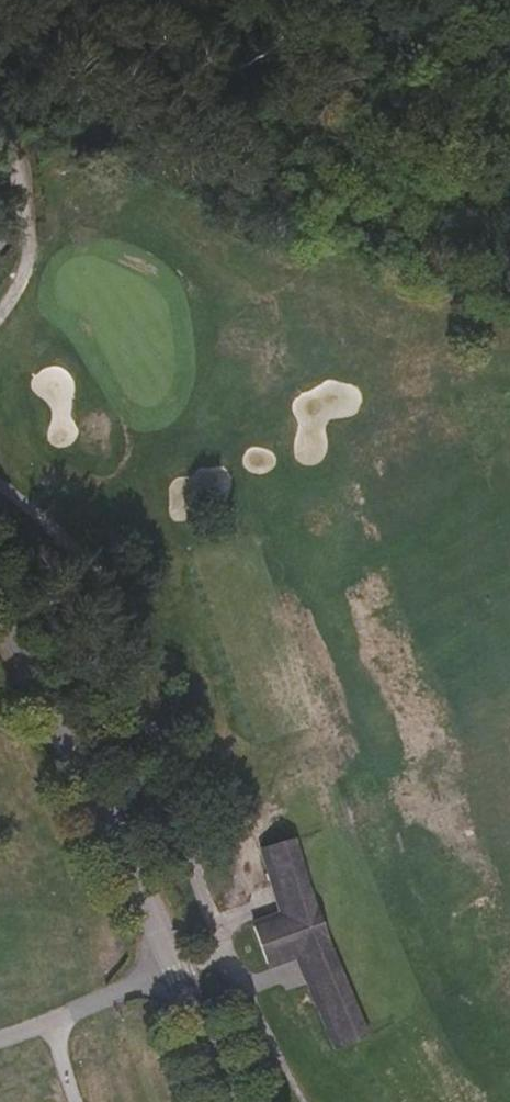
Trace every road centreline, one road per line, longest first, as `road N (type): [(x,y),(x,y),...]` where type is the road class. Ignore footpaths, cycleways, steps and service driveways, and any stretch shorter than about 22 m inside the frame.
road 1 (track): [(264,1025),(167,818),(145,717),(90,569),(0,484)]
road 2 (unclassified): [(226,1101),(0,607)]

